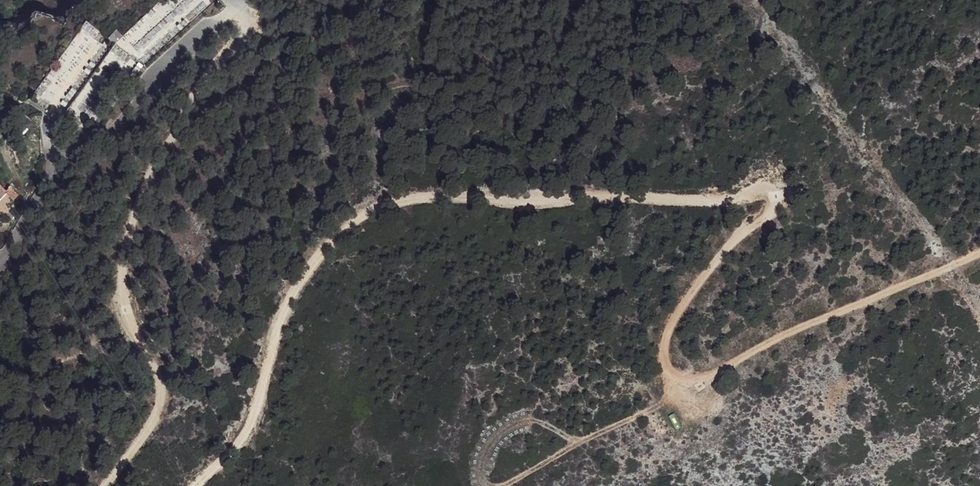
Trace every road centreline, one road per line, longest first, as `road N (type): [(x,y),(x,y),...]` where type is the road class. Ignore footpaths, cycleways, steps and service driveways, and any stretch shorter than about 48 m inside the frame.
road 1 (track): [(979,253),(741,352),(684,389),(672,387),(664,368),(678,323),(695,293),(774,214),(766,194),(700,207),(639,197),(407,198),(339,236),(296,289),(235,452),(198,485)]
road 2 (track): [(101,485),(155,432),(168,402),(166,379),(132,331),(126,271),(152,170),(220,61),(250,29),(232,1)]
road 3 (residential): [(0,263),(50,170),(95,140),(230,11),(231,0)]
road 4 (track): [(672,387),(623,422),(498,485)]
road 5 (track): [(585,441),(535,420),(512,424),(483,463),(483,477),(494,485)]

